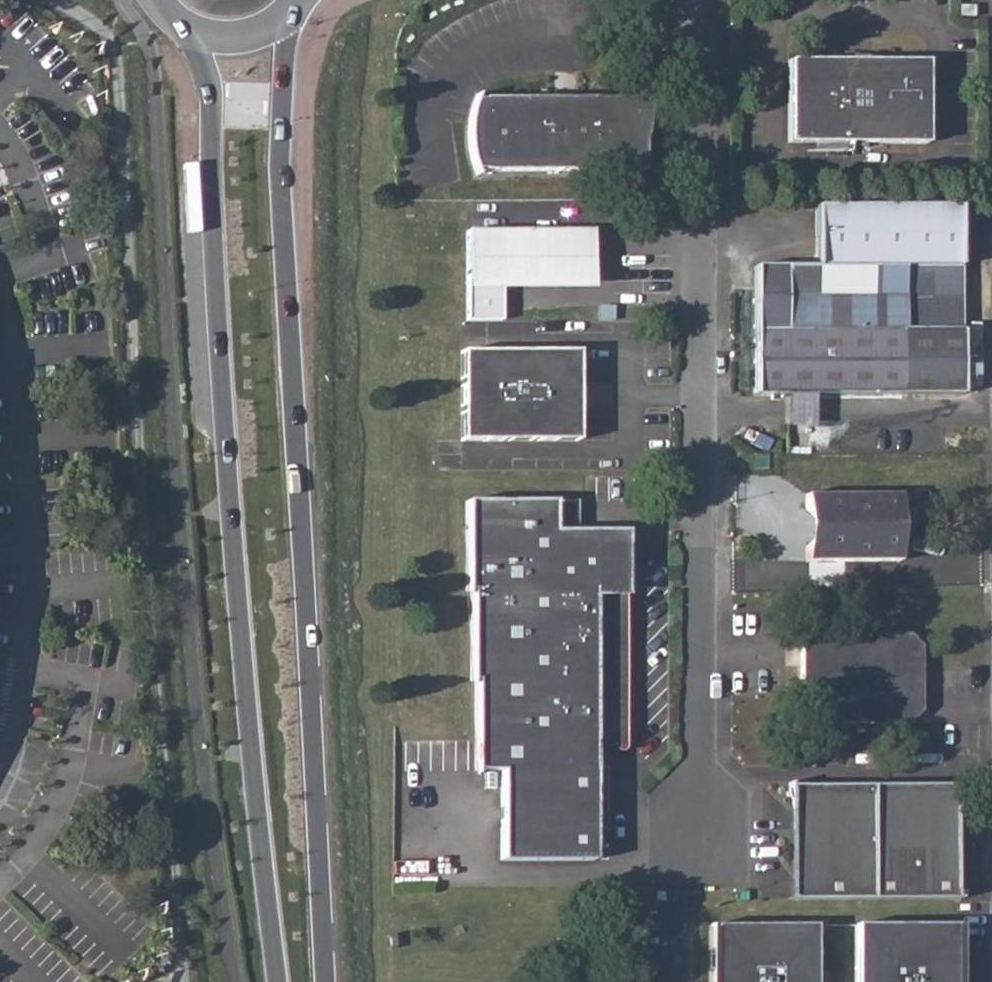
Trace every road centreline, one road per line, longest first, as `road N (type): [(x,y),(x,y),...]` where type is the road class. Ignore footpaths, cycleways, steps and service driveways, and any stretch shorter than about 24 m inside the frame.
road 1 (secondary): [(329,981),(283,139),(294,19)]
road 2 (secondary): [(196,33),(216,89),(218,252),(282,981)]
road 3 (residential): [(687,861),(699,0)]

